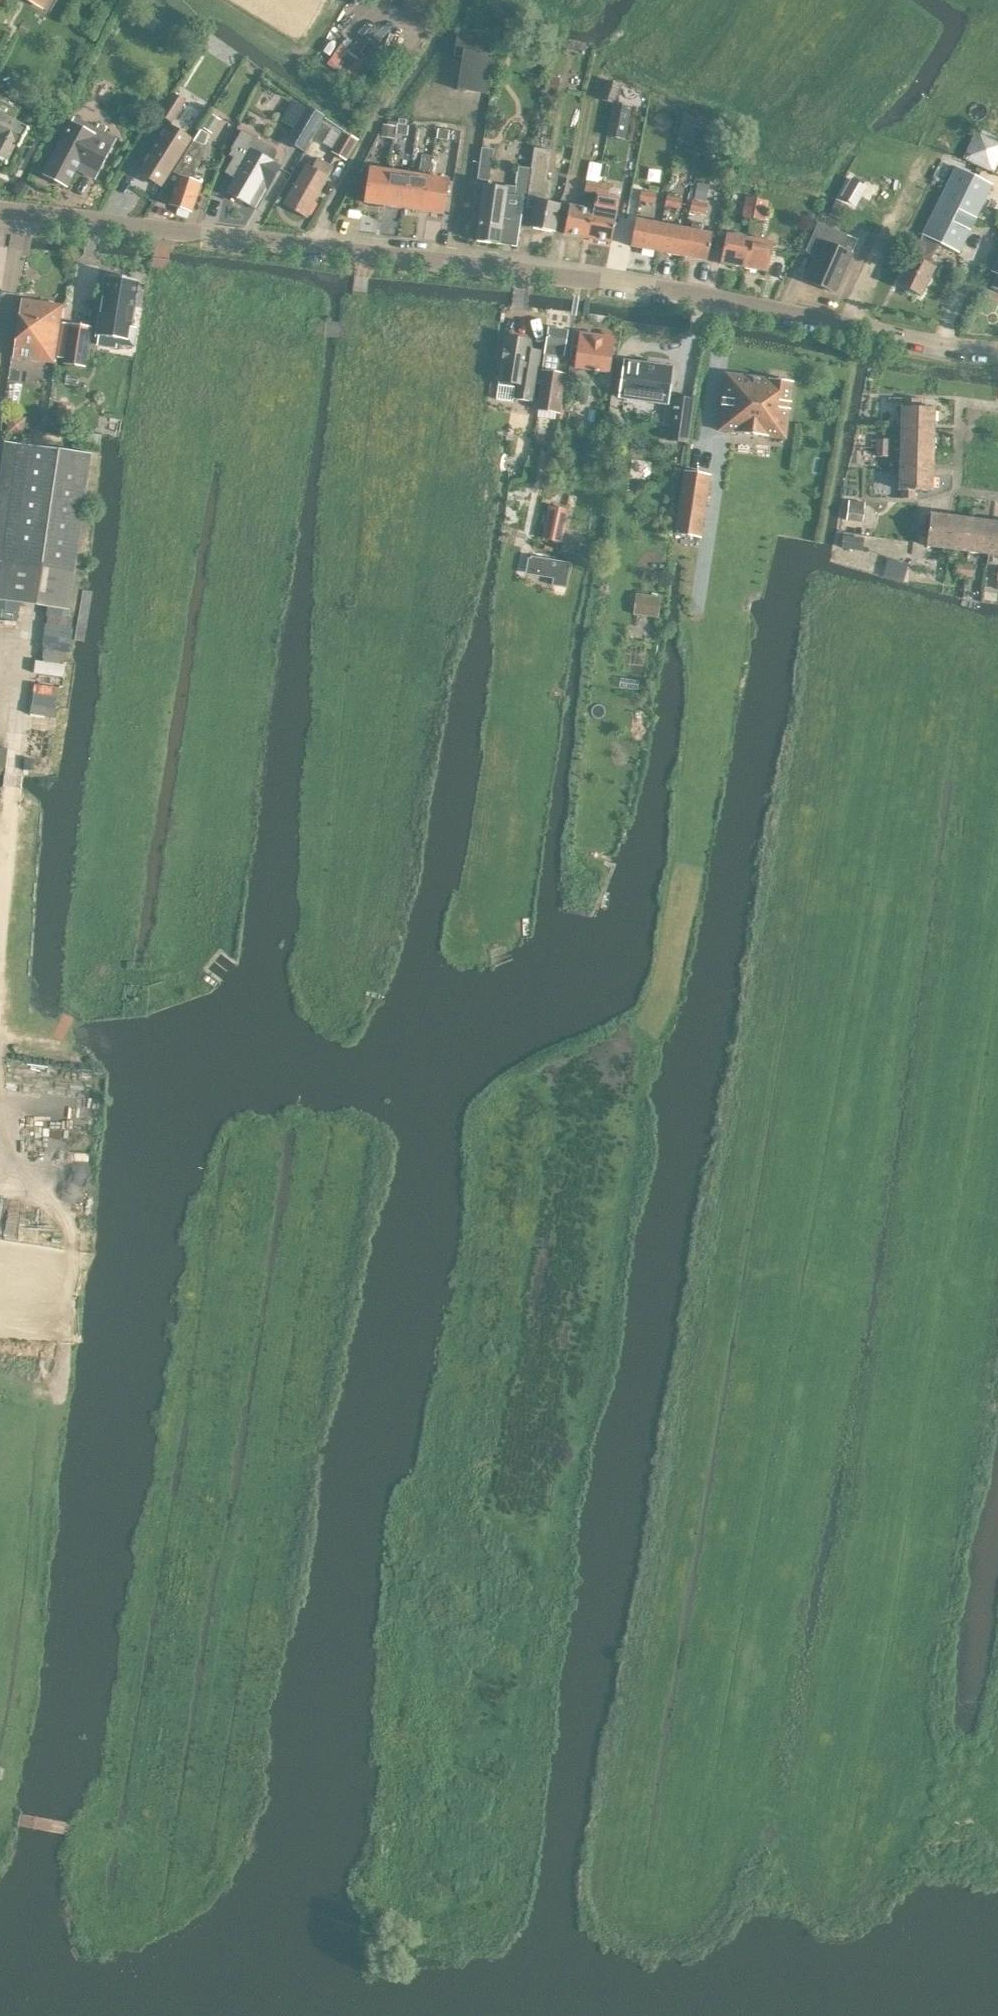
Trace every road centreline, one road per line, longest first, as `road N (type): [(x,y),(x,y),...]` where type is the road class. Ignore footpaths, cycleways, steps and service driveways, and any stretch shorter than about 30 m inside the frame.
road 1 (tertiary): [(997,348),(452,263),(0,214)]

